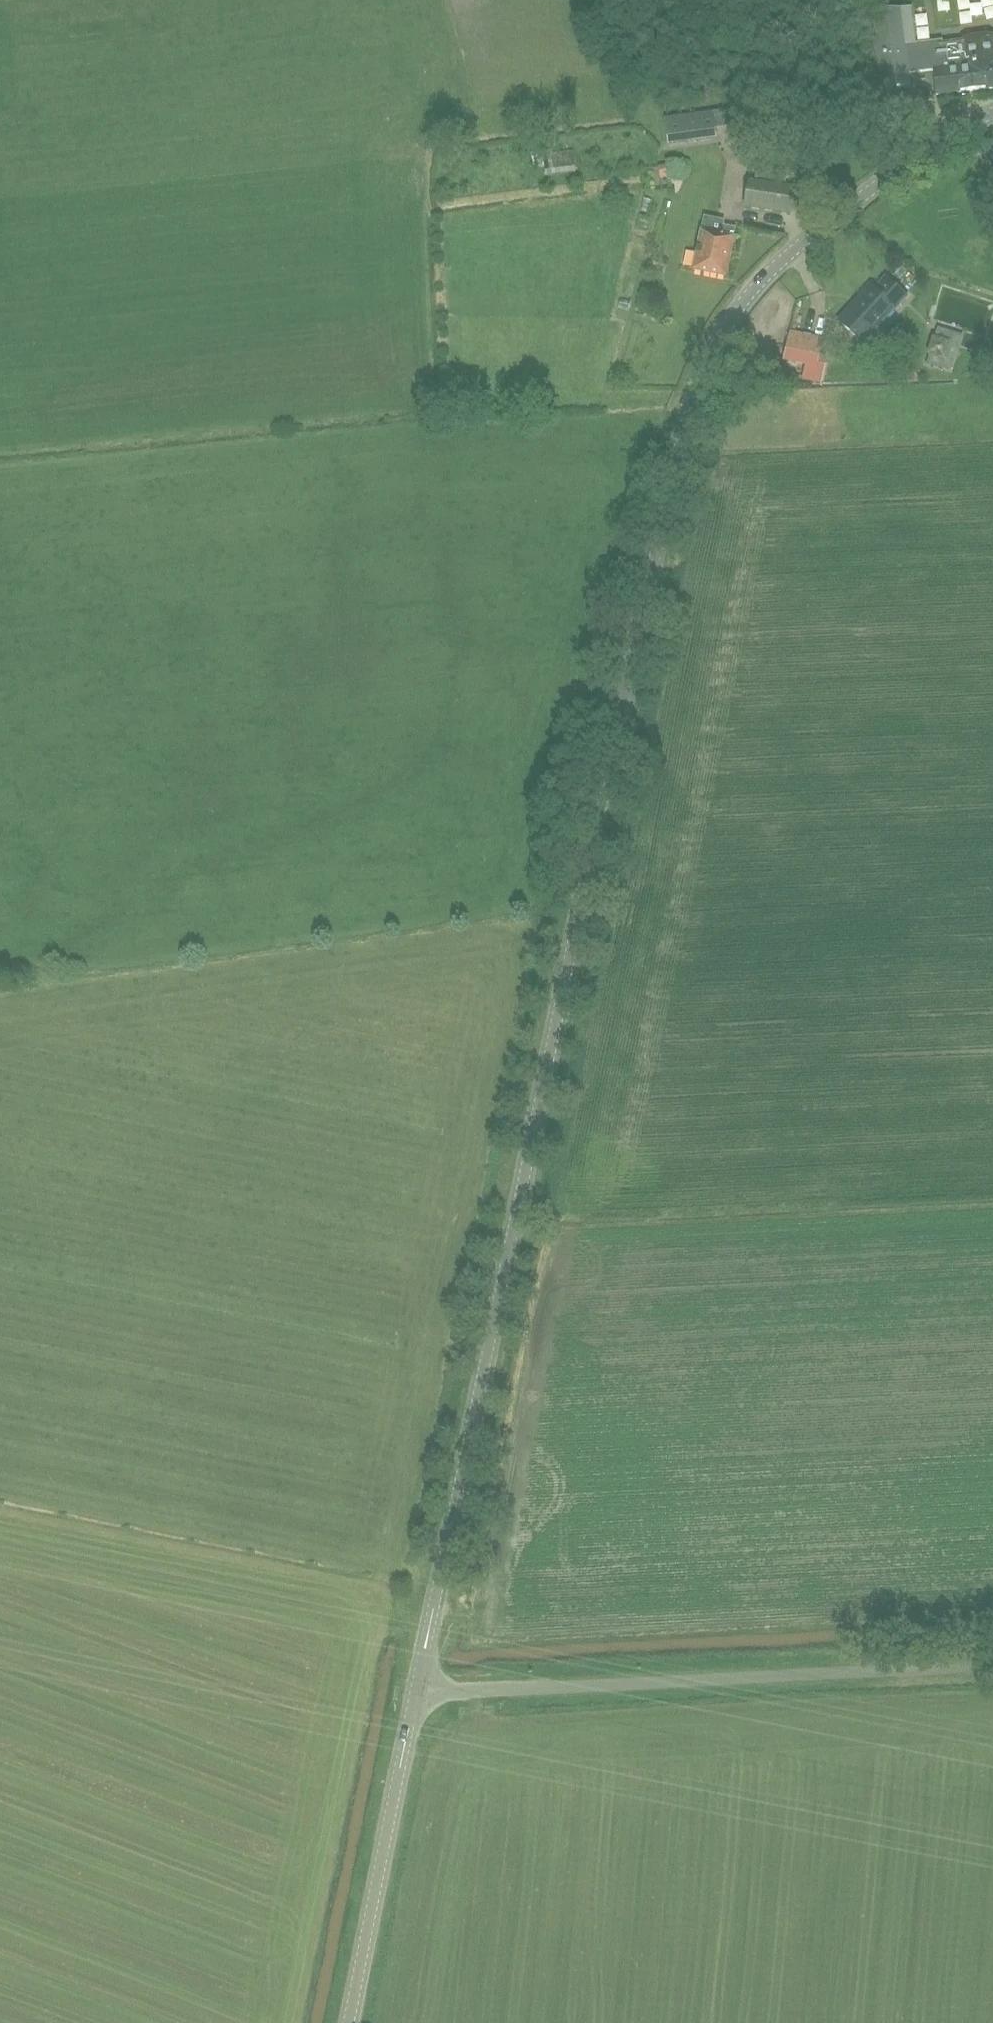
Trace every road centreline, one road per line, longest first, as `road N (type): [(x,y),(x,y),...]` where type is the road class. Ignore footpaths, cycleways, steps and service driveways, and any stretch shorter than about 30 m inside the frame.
road 1 (tertiary): [(412,1692),(703,362),(740,304),(809,239),(920,150),(992,112)]
road 2 (unclassified): [(992,1664),(412,1692)]
road 3 (tertiary): [(346,2022),(412,1692)]

